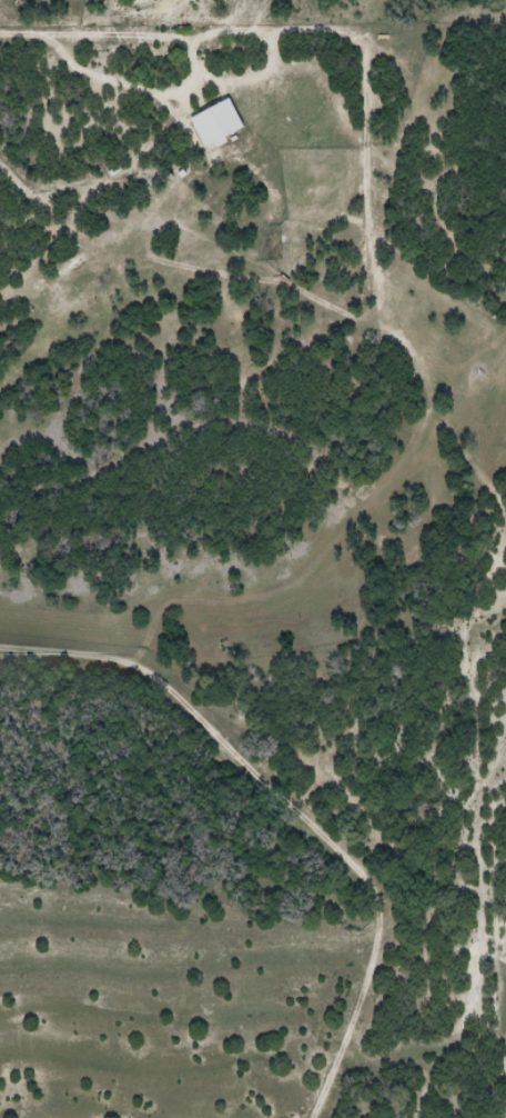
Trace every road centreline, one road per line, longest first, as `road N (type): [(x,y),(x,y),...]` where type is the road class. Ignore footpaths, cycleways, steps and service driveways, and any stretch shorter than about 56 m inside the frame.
road 1 (track): [(0,647),(111,656),(154,675),(378,889),(383,929),(375,967),(321,1117)]

